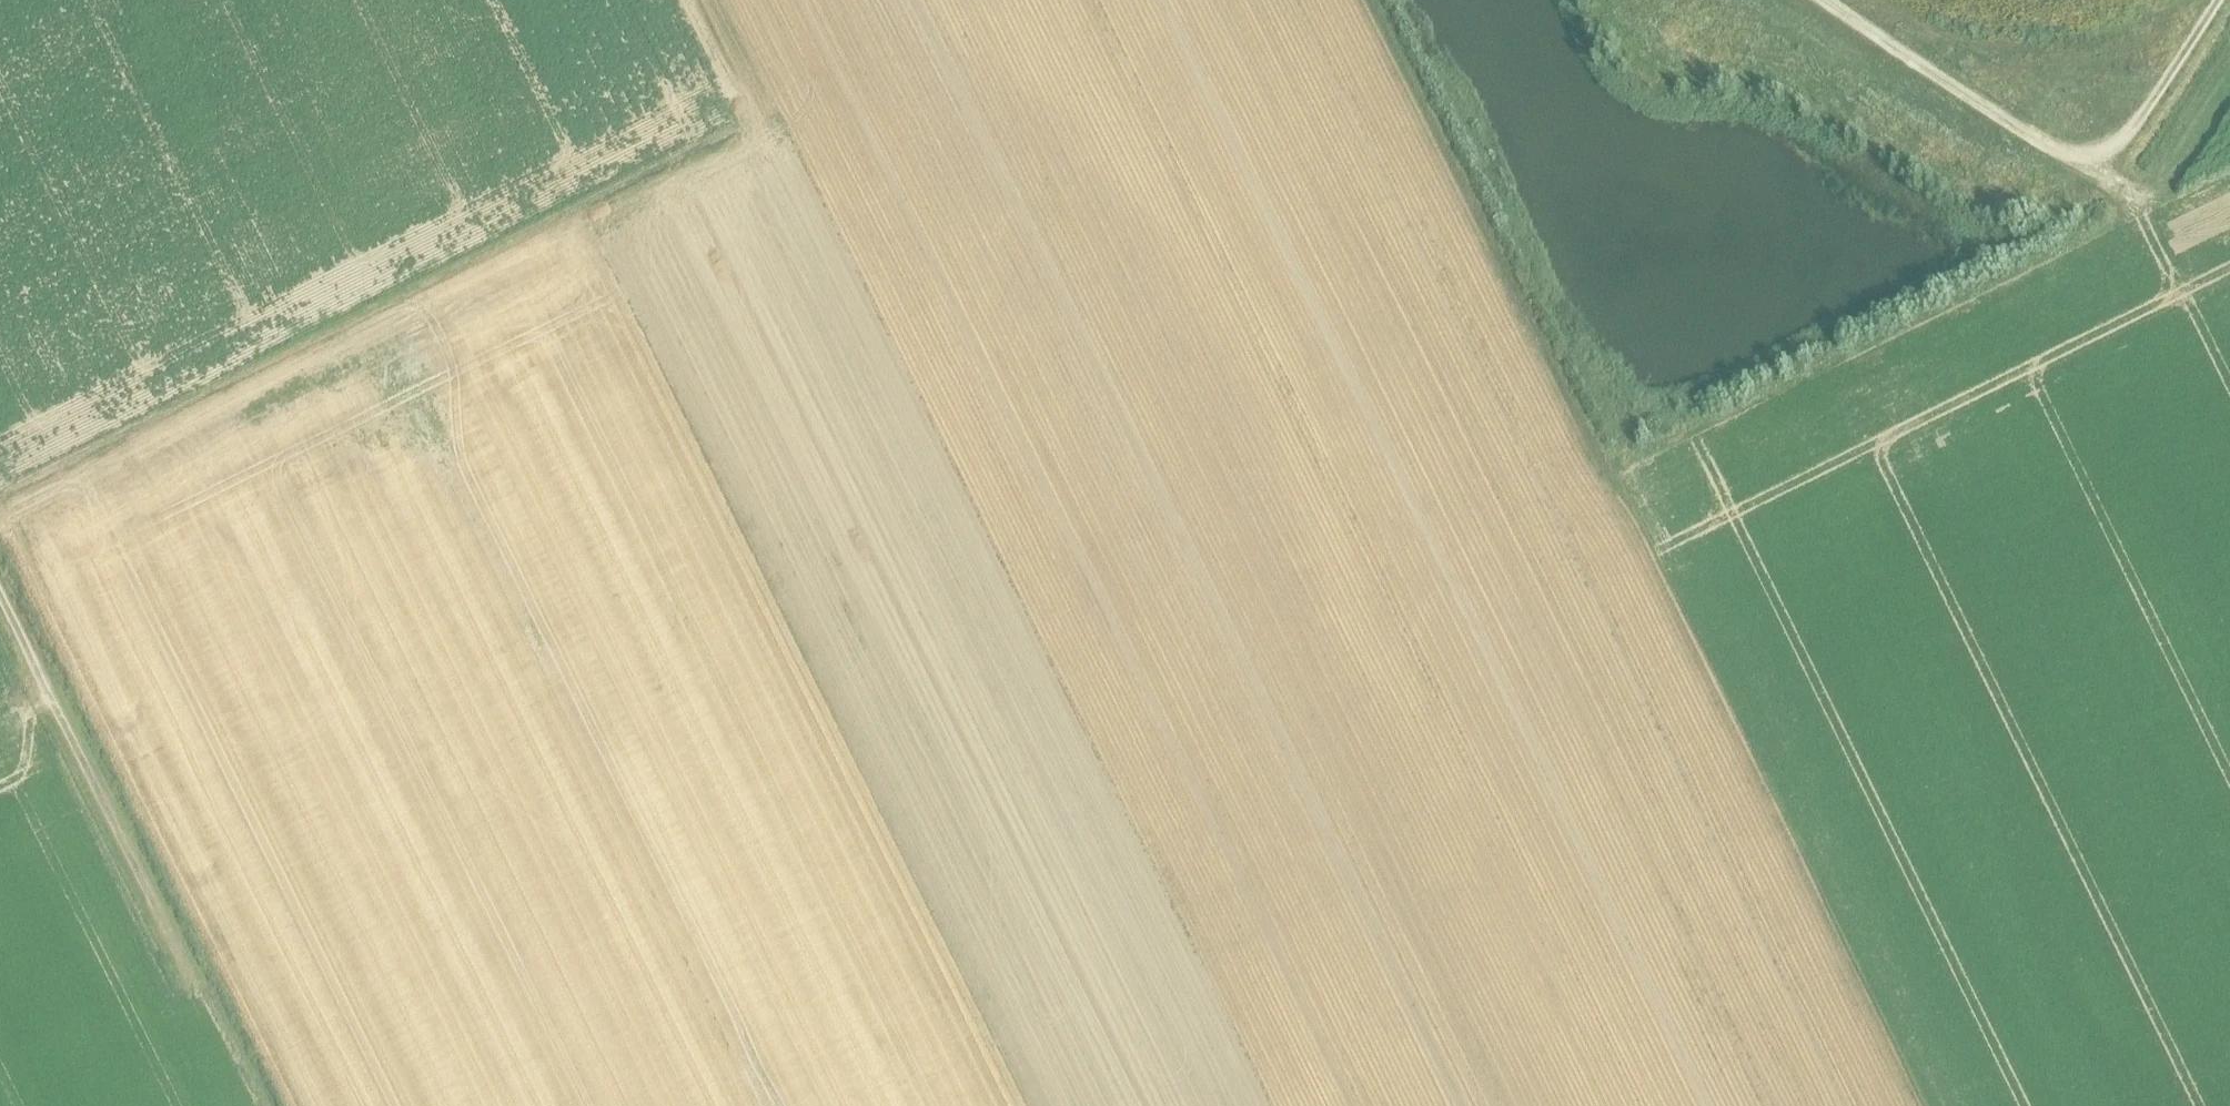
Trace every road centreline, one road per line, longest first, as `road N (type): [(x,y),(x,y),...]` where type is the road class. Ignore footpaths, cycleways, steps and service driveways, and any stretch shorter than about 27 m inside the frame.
road 1 (track): [(2224,0),(2133,140),(2101,158),(2059,153),(1826,0)]
road 2 (track): [(176,970),(0,611)]

